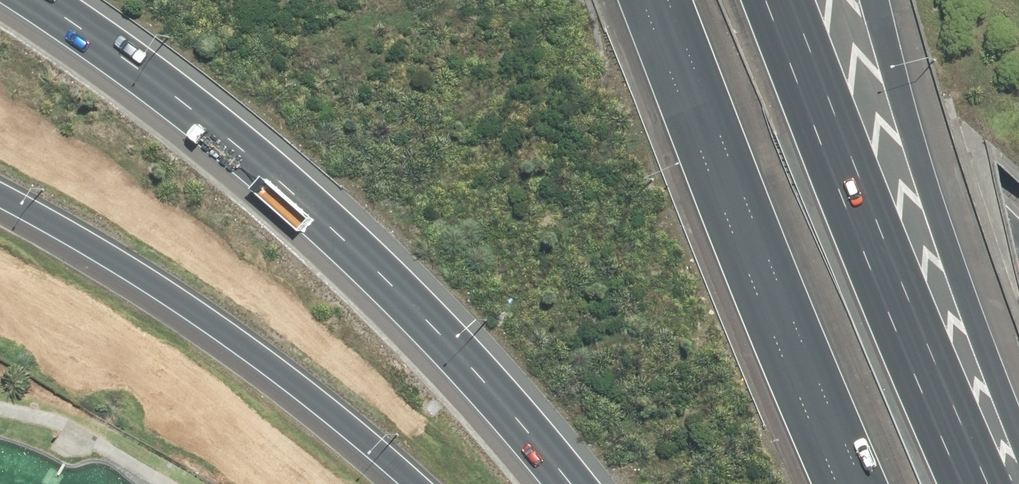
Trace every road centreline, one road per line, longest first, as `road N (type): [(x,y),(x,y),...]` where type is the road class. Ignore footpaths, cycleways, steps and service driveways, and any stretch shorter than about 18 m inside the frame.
road 1 (motorway): [(574,483),(483,378),(315,212),(147,76),(35,0)]
road 2 (motorway): [(766,0),(965,483)]
road 3 (motorway): [(863,483),(668,0)]
road 4 (motorway): [(403,483),(282,379),(72,239),(0,203)]
road 5 (motorway): [(875,0),(953,262),(1018,436)]
road 6 (motorway): [(729,0),(870,110),(1018,248)]

